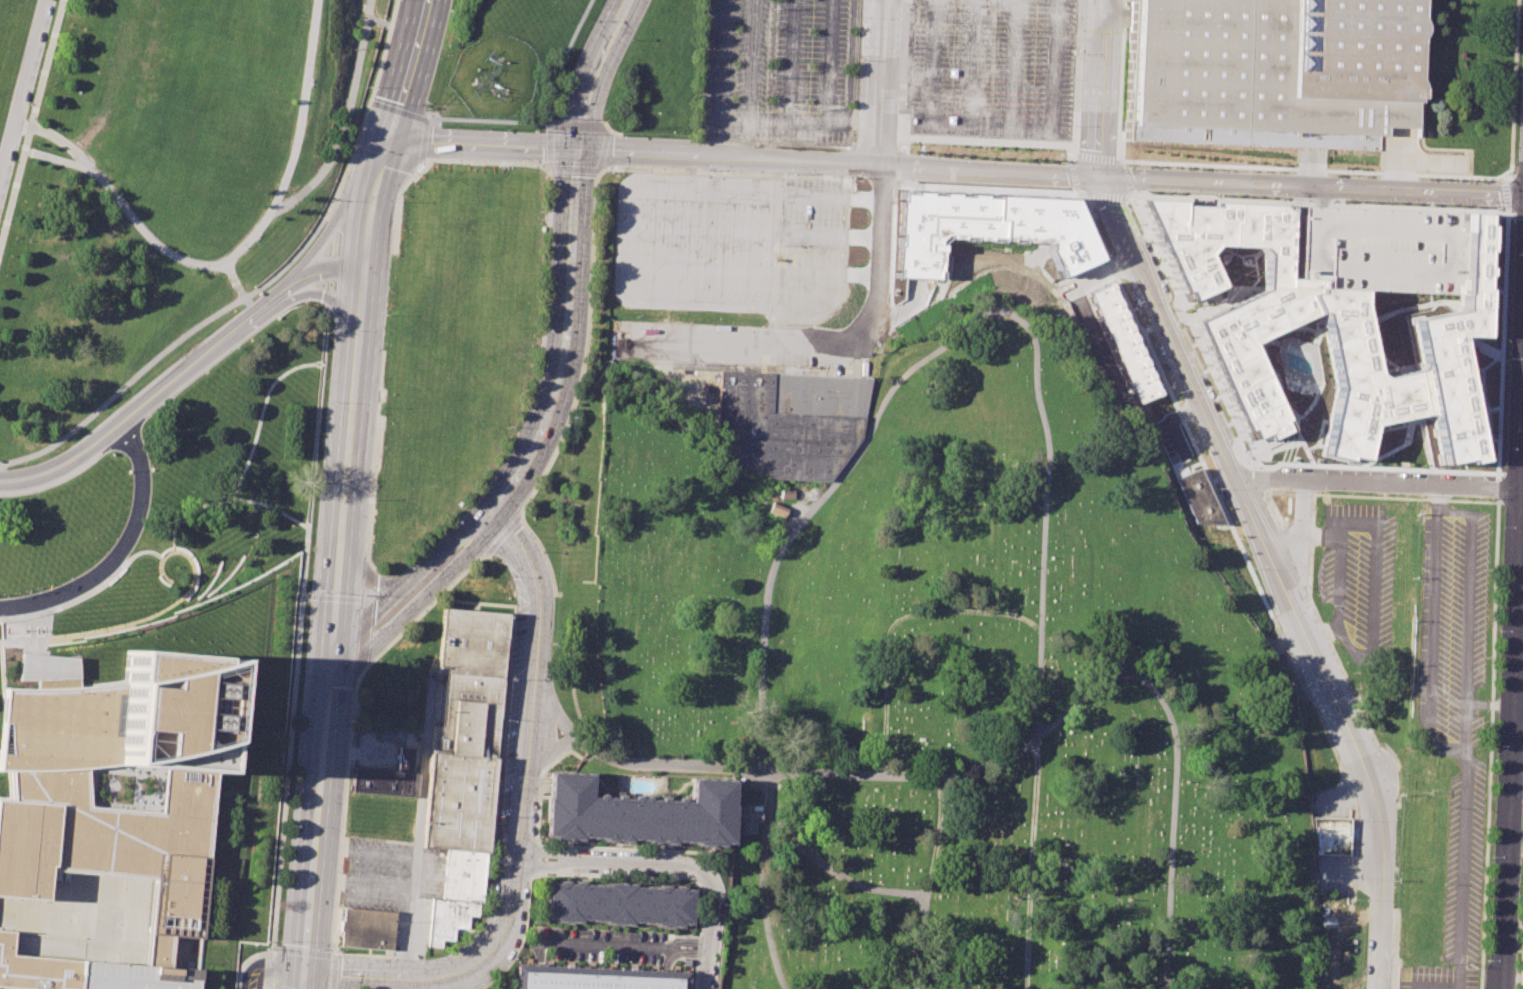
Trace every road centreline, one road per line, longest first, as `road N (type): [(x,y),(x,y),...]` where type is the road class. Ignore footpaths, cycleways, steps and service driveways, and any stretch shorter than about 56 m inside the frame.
road 1 (secondary): [(1522,404),(1501,988)]
road 2 (residential): [(890,0),(869,287),(857,314),(839,332),(787,347),(627,340)]
road 3 (secondary): [(576,148),(1102,174)]
road 4 (residential): [(1102,174),(1280,579)]
road 5 (residential): [(363,250),(287,291),(64,468),(0,483)]
road 6 (residential): [(1280,579),(1378,804),(1373,988)]
road 7 (secondary): [(1102,174),(1522,195)]
road 8 (secondary): [(382,140),(367,201),(341,530)]
road 9 (secondary): [(330,682),(301,988)]
road 10 (secondary): [(576,148),(565,346),(545,428)]
road 11 (residential): [(493,520),(519,542),(539,588),(523,757)]
road 12 (residential): [(1304,482),(1522,489)]
road 13 (residential): [(523,757),(511,902),(485,956)]
road 14 (residential): [(713,879),(685,867),(514,861)]
road 15 (secondary): [(382,140),(576,148)]
road 16 (residential): [(303,971),(429,977),(485,956)]
road 17 (residential): [(1107,0),(1102,174)]
road 18 (secondary): [(621,0),(589,83),(576,148)]
road 19 (secondary): [(330,682),(439,574)]
road 20 (secondary): [(341,530),(330,682)]
road 21 (secondary): [(422,0),(382,140)]
road 22 (secondary): [(439,574),(399,586),(376,583),(357,567),(341,530)]

